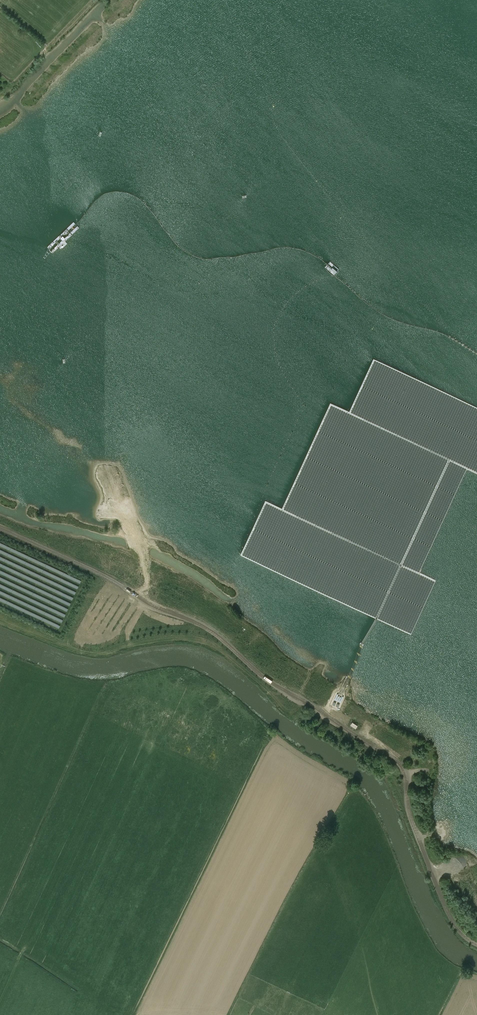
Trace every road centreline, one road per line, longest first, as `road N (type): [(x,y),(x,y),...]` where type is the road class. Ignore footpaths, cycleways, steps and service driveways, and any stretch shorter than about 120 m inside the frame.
road 1 (track): [(476,946),(444,908),(396,761),(276,686),(209,629),(0,528)]

